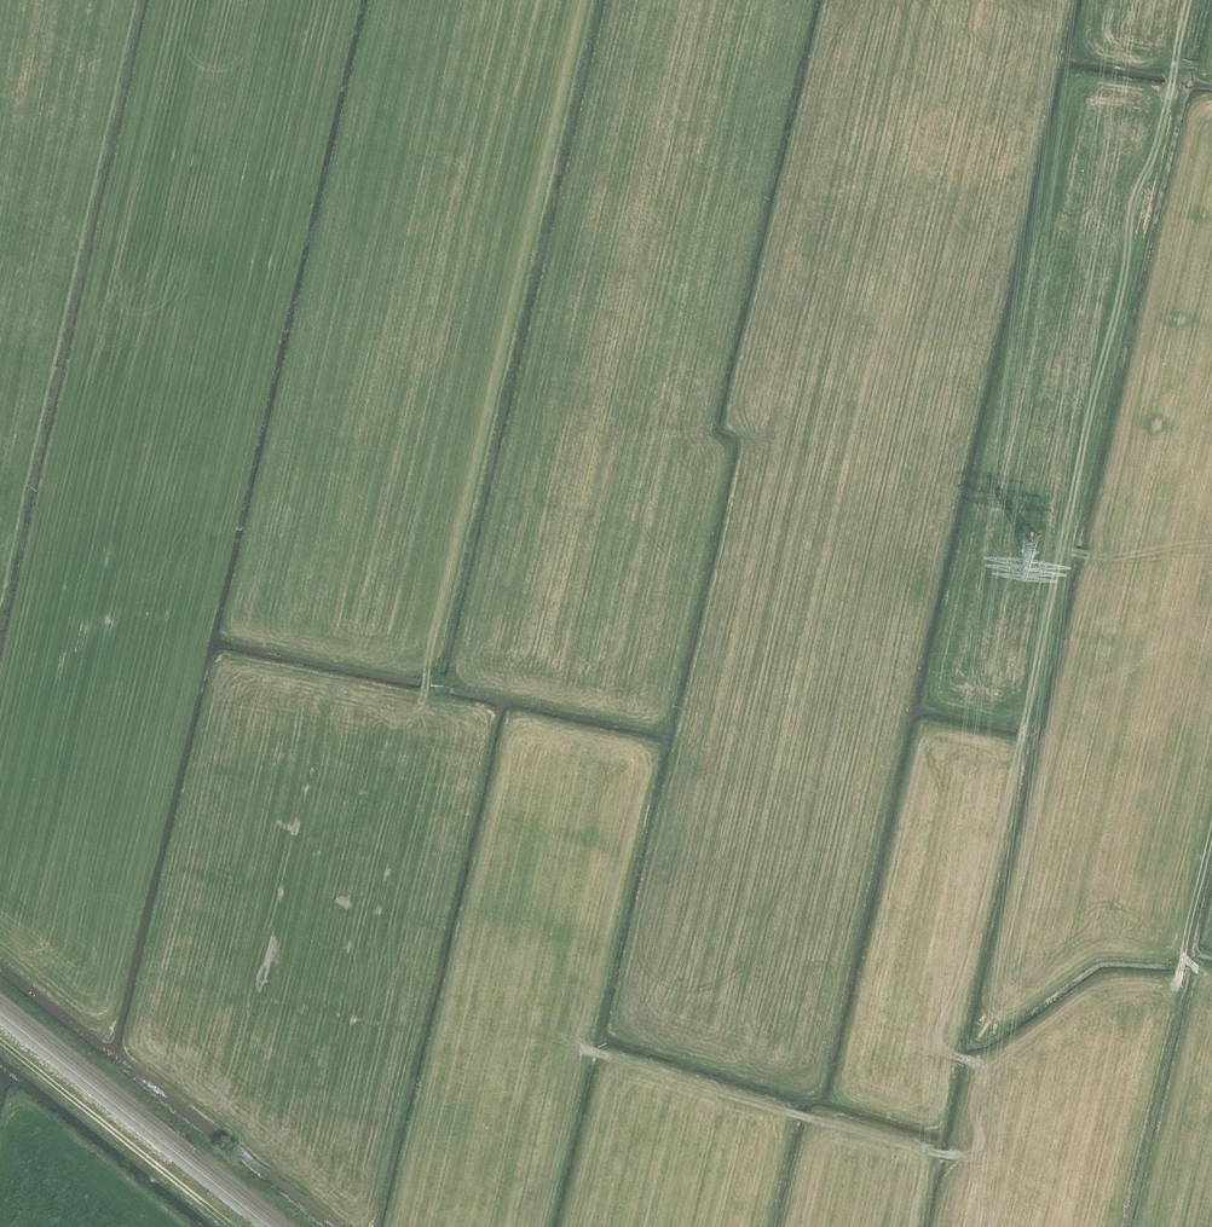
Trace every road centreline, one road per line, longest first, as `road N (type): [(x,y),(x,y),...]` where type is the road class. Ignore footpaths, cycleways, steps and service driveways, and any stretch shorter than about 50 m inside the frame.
road 1 (track): [(0,1043),(231,1226)]

